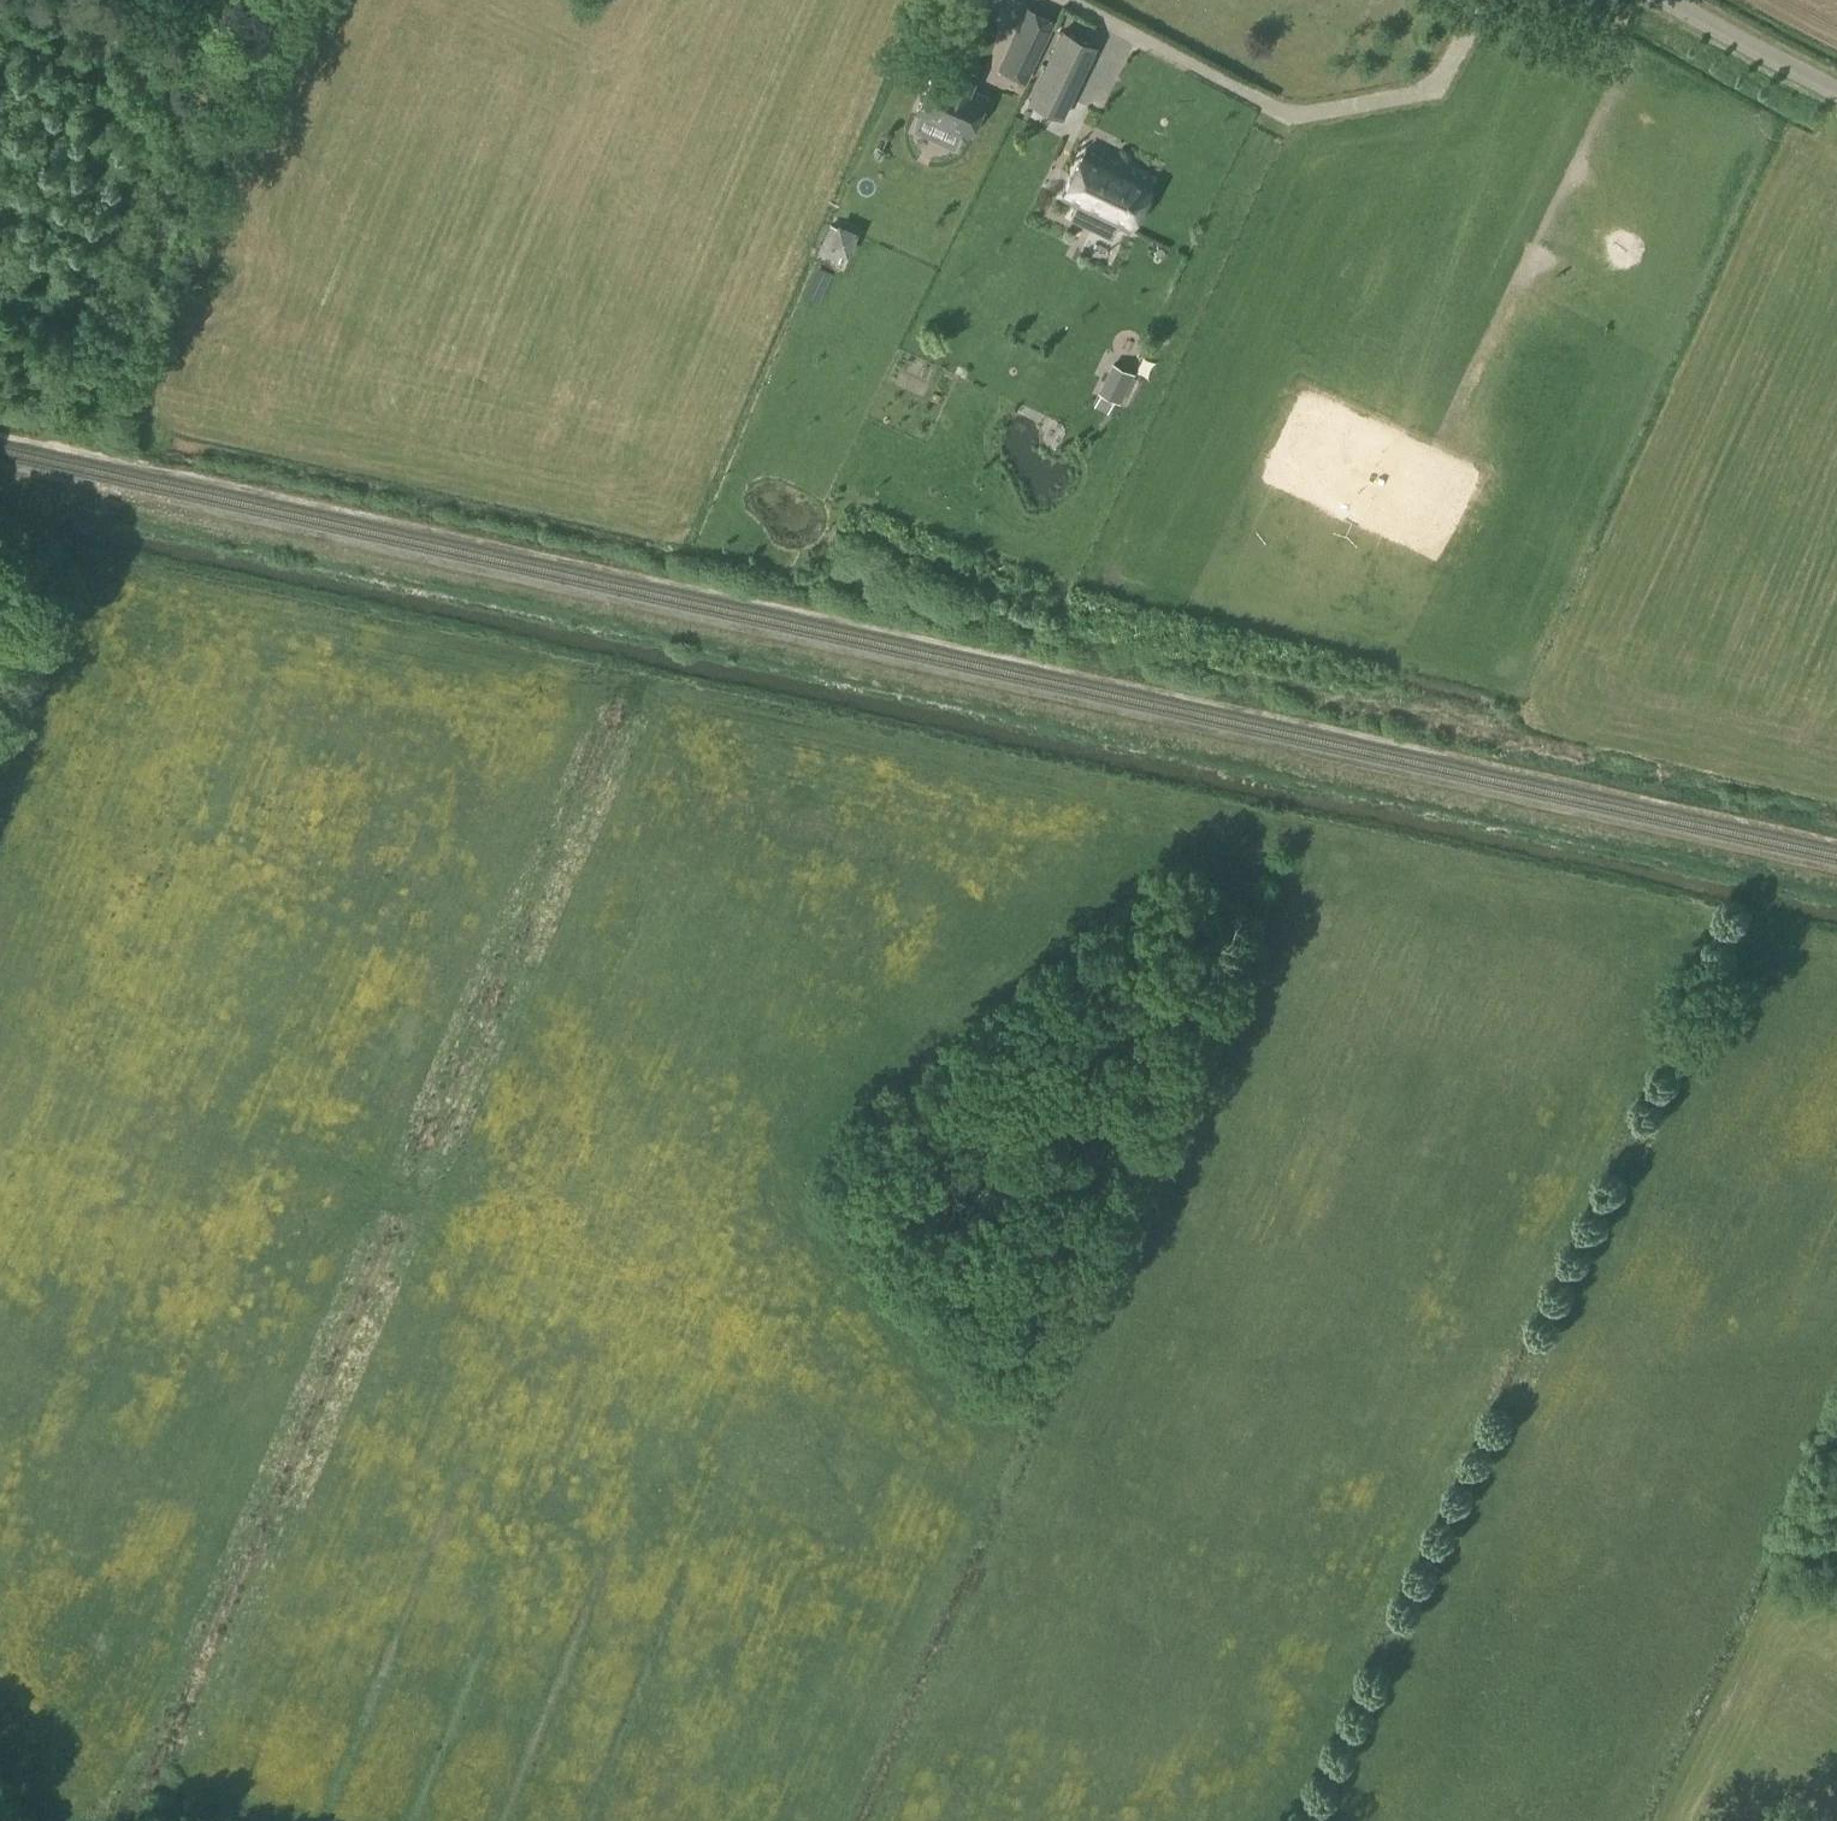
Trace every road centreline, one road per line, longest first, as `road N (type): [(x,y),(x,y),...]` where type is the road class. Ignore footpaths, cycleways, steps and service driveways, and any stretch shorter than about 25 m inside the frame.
road 1 (track): [(80,398),(252,0)]
road 2 (unclassified): [(1836,85),(1674,0)]

